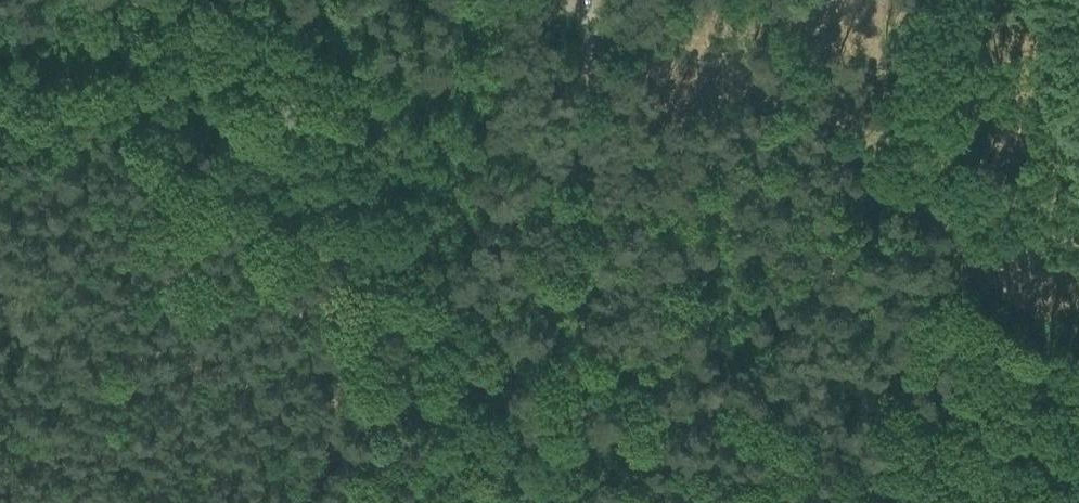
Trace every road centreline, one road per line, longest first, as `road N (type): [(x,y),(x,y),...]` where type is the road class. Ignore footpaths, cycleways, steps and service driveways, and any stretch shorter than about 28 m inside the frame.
road 1 (unclassified): [(574,502),(587,3)]

